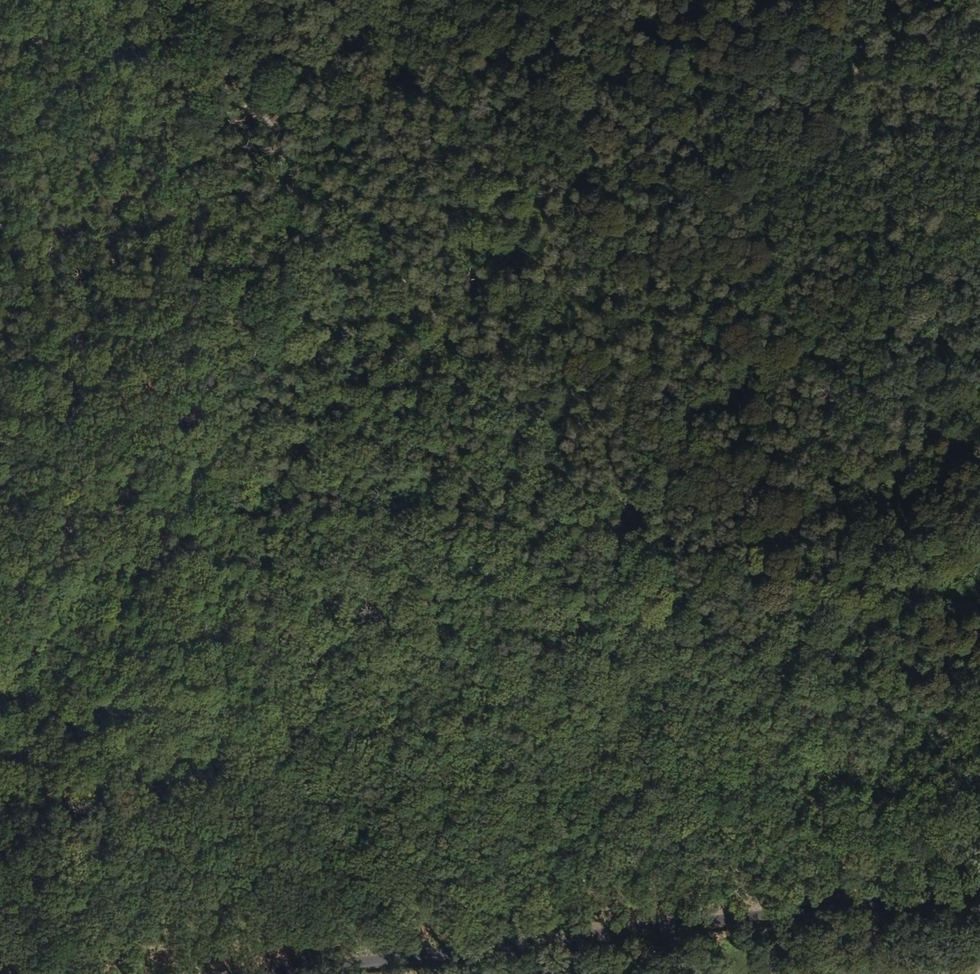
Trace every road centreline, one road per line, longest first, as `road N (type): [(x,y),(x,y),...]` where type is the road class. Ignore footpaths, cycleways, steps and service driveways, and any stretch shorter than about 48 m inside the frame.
road 1 (track): [(129,0),(277,131),(847,747),(876,802),(912,907)]
road 2 (unclassified): [(979,899),(285,973)]
road 3 (track): [(361,227),(0,660)]
road 4 (track): [(587,0),(488,32),(277,131)]

